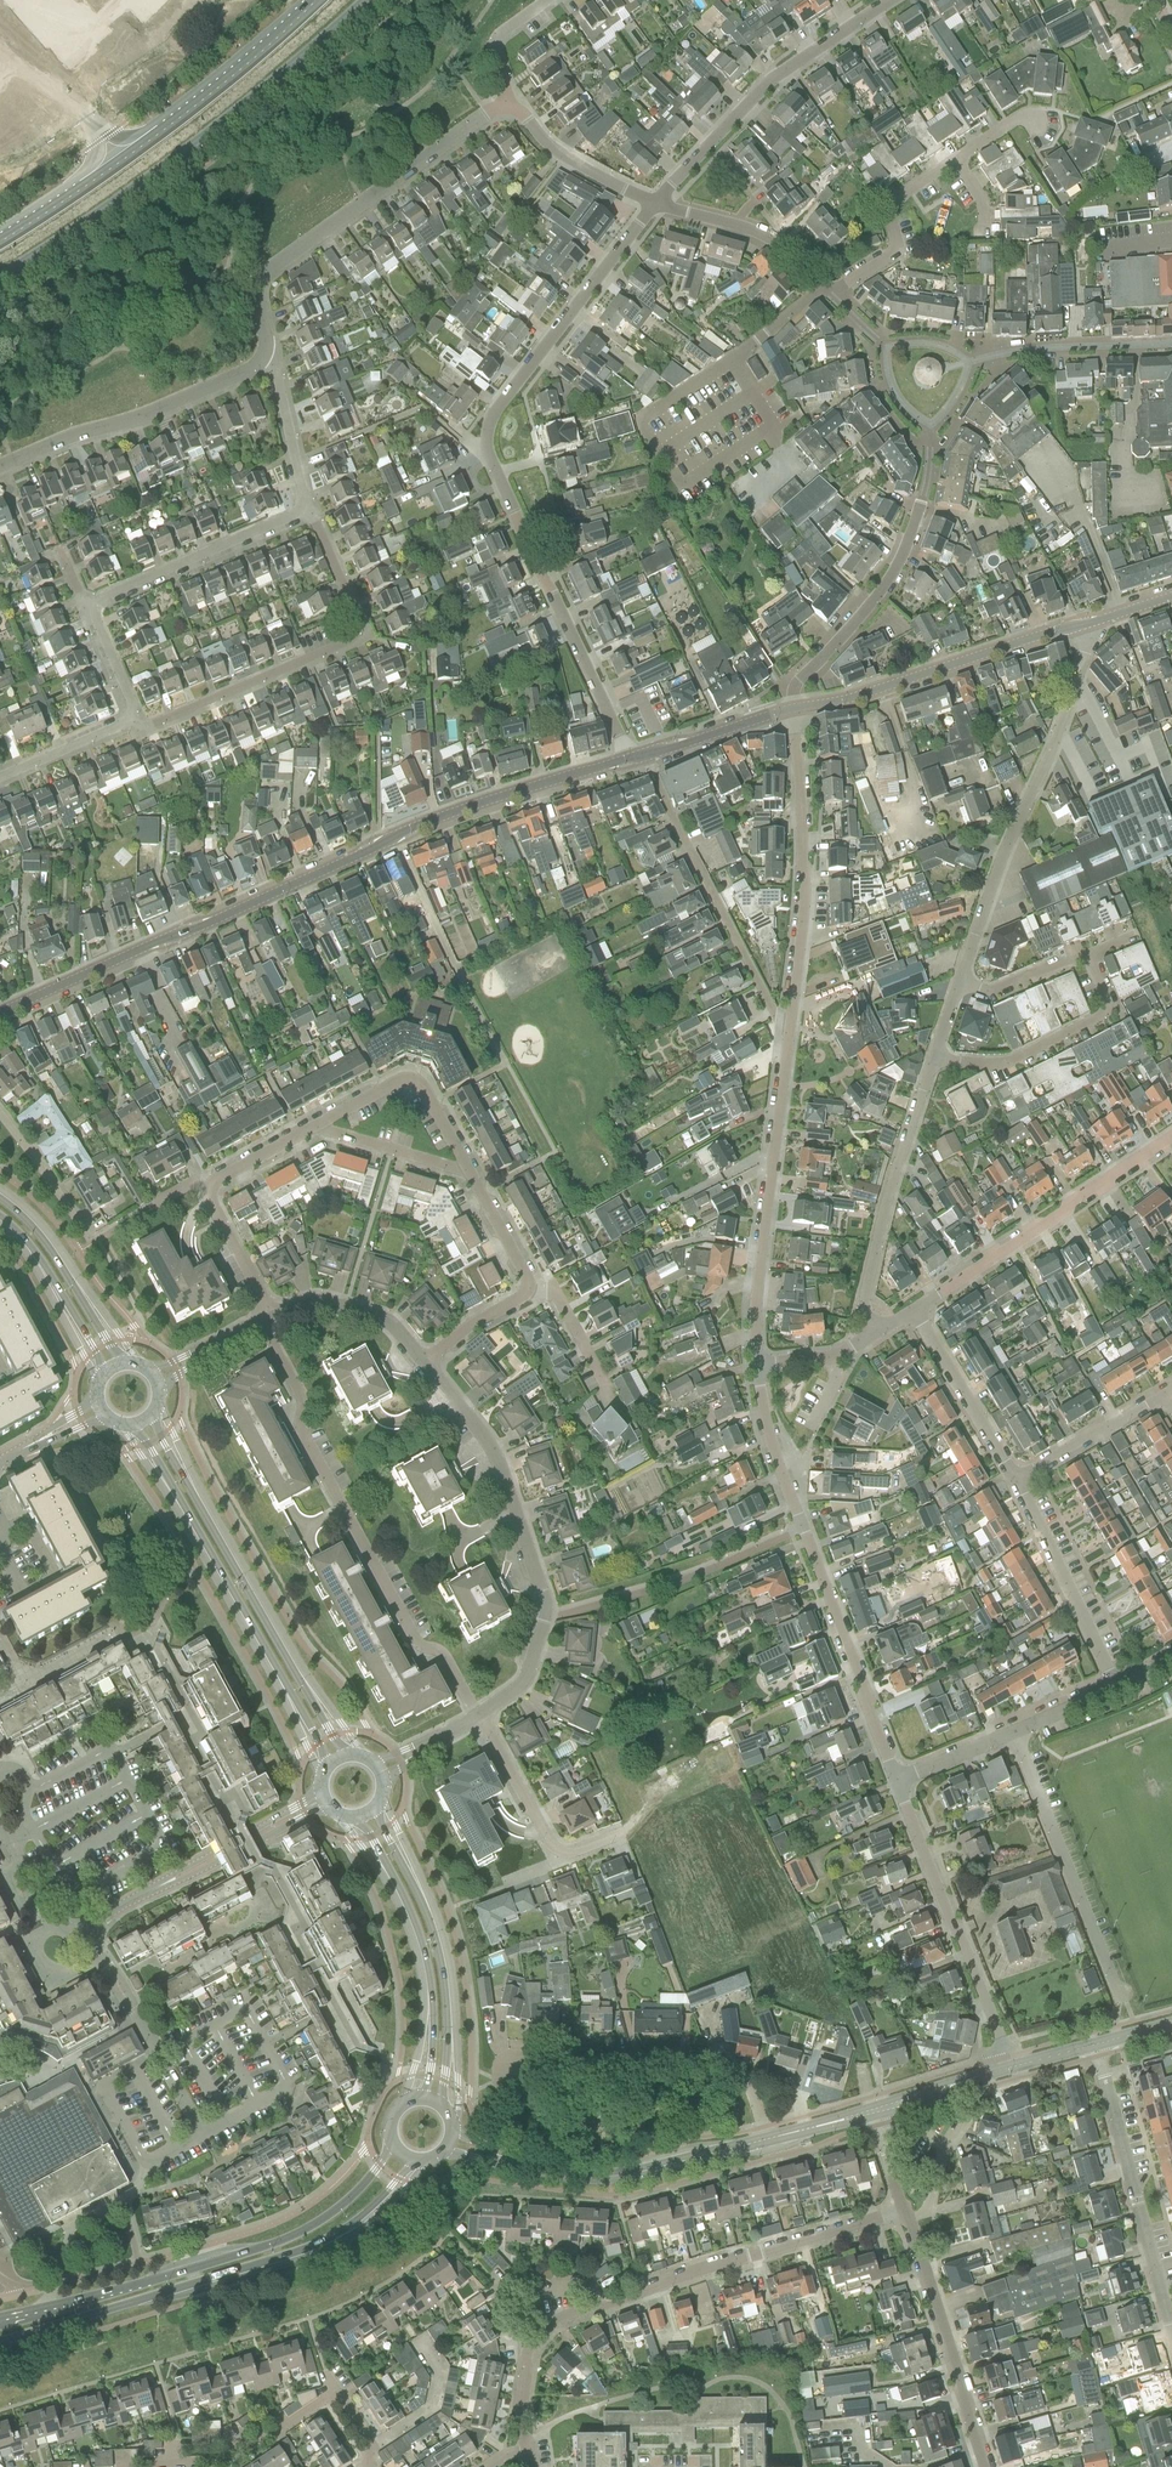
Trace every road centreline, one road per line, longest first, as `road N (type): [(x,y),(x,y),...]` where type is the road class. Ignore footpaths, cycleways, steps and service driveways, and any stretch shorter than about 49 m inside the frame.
road 1 (residential): [(630,759),(487,441),(505,394),(659,204)]
road 2 (secondary): [(0,282),(199,143),(371,0)]
road 3 (secondary): [(0,2343),(320,2247),(356,2225),(412,2161)]
road 4 (residential): [(479,1716),(441,1651),(416,1641),(343,1511),(300,1435),(303,1407),(259,1324)]
road 5 (secondary): [(392,2143),(349,2199),(290,2238),(0,2320)]
road 6 (residential): [(896,1780),(784,1484),(758,1366)]
road 7 (tertiary): [(0,1015),(393,836)]
road 8 (residential): [(424,1363),(498,1461),(548,1617),(526,1679),(479,1716)]
road 9 (secondary): [(313,0),(178,113),(0,236)]
road 10 (secondary): [(345,1756),(150,1418)]
road 11 (residential): [(130,718),(147,730),(346,645),(356,628),(313,521),(299,512)]
road 12 (secondary): [(137,1426),(329,1764)]
road 13 (residential): [(959,980),(1053,744),(1088,624)]
road 14 (residential): [(264,354),(255,297),(262,283),(486,114),(507,111)]
road 15 (residential): [(787,1040),(804,883),(791,710)]
road 16 (residential): [(758,1366),(755,1293),(787,1040)]
road 17 (residential): [(791,710),(795,681),(903,562),(926,479),(930,428)]
road 18 (residential): [(643,755),(787,1040)]
road 19 (residential): [(768,2139),(749,2085),(721,2069),(518,2057),(504,2079)]
road 20 (secondary): [(442,2107),(450,2021),(443,1950),(373,1807)]
road 21 (residential): [(606,2307),(670,2280),(904,2212)]
road 22 (residential): [(1013,2067),(896,1780)]
road 23 (tertiary): [(791,710),(1088,624)]
road 24 (unclassified): [(914,1309),(1171,1144)]
road 25 (residential): [(659,204),(812,46),(882,0)]
road 26 (residential): [(1171,2335),(1093,2045)]
road 27 (secondary): [(359,1816),(424,1965),(432,2042),(420,2099)]
road 28 (residential): [(1120,2006),(1014,1733)]
road 29 (residential): [(0,468),(249,372),(264,354)]
road 30 (residential): [(875,1333),(861,1309),(868,1273),(934,1058)]
road 31 (tertiary): [(514,2163),(609,2177),(768,2139)]
road 32 (tertiary): [(393,836),(630,759)]
road 33 (residential): [(934,1058),(1012,1060),(1101,1017),(1108,1002),(1089,959)]
road 34 (residential): [(1115,1689),(1017,1478)]
road 35 (residential): [(374,2466),(331,2404),(215,2465),(189,2466)]
road 36 (residential): [(93,607),(299,512)]
road 37 (residential): [(984,2466),(918,2255)]
road 38 (residential): [(470,1173),(422,1085),(411,1081),(316,1127)]
road 39 (secondary): [(119,1366),(44,1234),(0,1194)]
road 40 (residential): [(828,297),(894,257),(886,220),(910,192),(955,163)]
road 41 (unclassified): [(969,363),(1030,349),(1171,344)]
road 42 (residential): [(828,297),(766,237),(659,204)]
road 43 (residential): [(1017,1478),(914,1309)]
road 44 (residential): [(530,2456),(526,2362),(562,2325),(606,2307)]
road 45 (residential): [(730,1924),(677,1808),(622,1833)]
road 46 (secondary): [(0,1220),(52,1283),(105,1374)]
road 47 (residential): [(659,204),(562,159),(507,111)]
road 48 (residential): [(320,1791),(167,1883)]
road 49 (residential): [(167,1883),(328,1807)]
road 50 (residential): [(273,1317),(323,1302),(384,1319),(424,1363)]
road 51 (residential): [(930,428),(890,384),(886,349),(828,297)]
road 52 (residential): [(1017,1478),(1166,1395)]
road 53 (residential): [(299,512),(304,504),(264,354)]
road 54 (residential): [(316,1127),(470,1173)]
road 55 (residential): [(562,1851),(551,1846),(479,1716)]
road 56 (unclassified): [(460,978),(393,836)]
road 57 (tertiary): [(643,755),(791,710)]
road 58 (residential): [(613,1405),(554,1292),(529,1284)]
road 59 (residential): [(89,1238),(0,1116)]
road 60 (tertiary): [(873,2111),(1013,2067)]
road 61 (residential): [(273,1317),(209,1199),(210,1187)]
road 62 (residential): [(0,780),(130,718)]
road 63 (residential): [(918,2255),(945,2151),(924,2125)]
road 64 (residential): [(159,2063),(92,1940)]
road 65 (residential): [(959,980),(991,992),(1089,959)]
road 66 (residential): [(507,111),(495,41),(547,0)]
road 67 (residential): [(424,1363),(524,1296),(529,1284)]
road 68 (residential): [(92,1940),(46,1922),(13,1850)]
road 69 (residential): [(896,1780),(1014,1733)]
road 70 (residential): [(529,1284),(470,1173)]
road 71 (residential): [(316,1127),(210,1187)]

